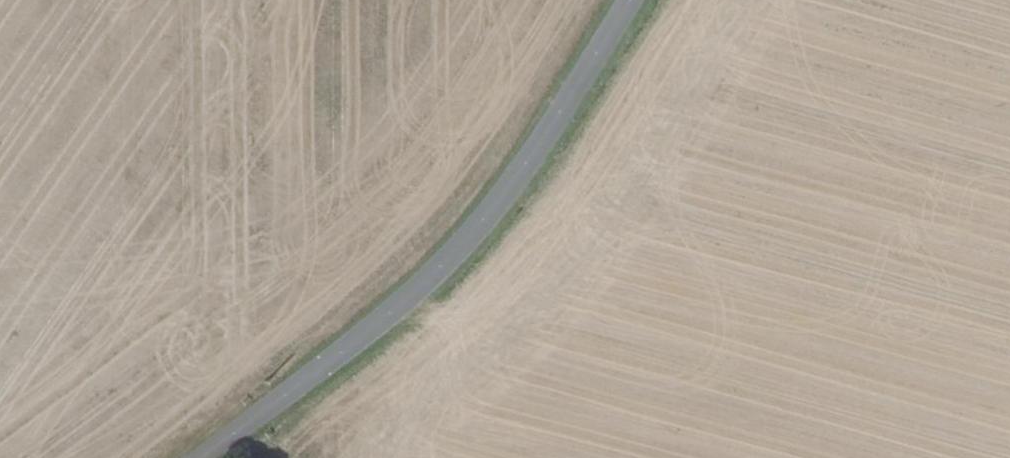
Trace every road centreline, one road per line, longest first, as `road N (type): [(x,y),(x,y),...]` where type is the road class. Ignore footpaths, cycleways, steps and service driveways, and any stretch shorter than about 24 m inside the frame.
road 1 (tertiary): [(199,457),(429,273),(496,195),(623,0)]

